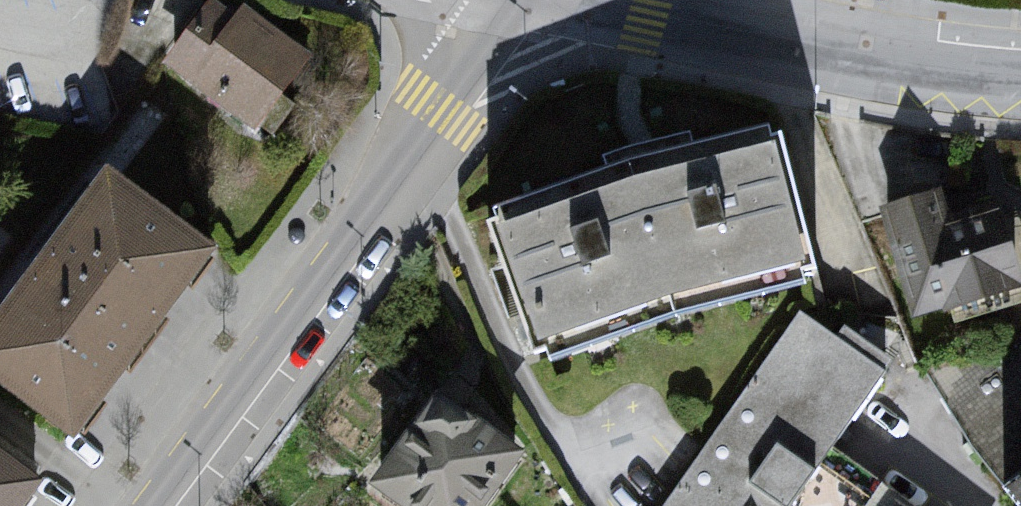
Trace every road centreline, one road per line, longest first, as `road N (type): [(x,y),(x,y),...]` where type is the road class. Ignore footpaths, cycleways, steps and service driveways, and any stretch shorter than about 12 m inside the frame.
road 1 (secondary): [(520,0),(145,505)]
road 2 (residential): [(606,0),(1020,76)]

